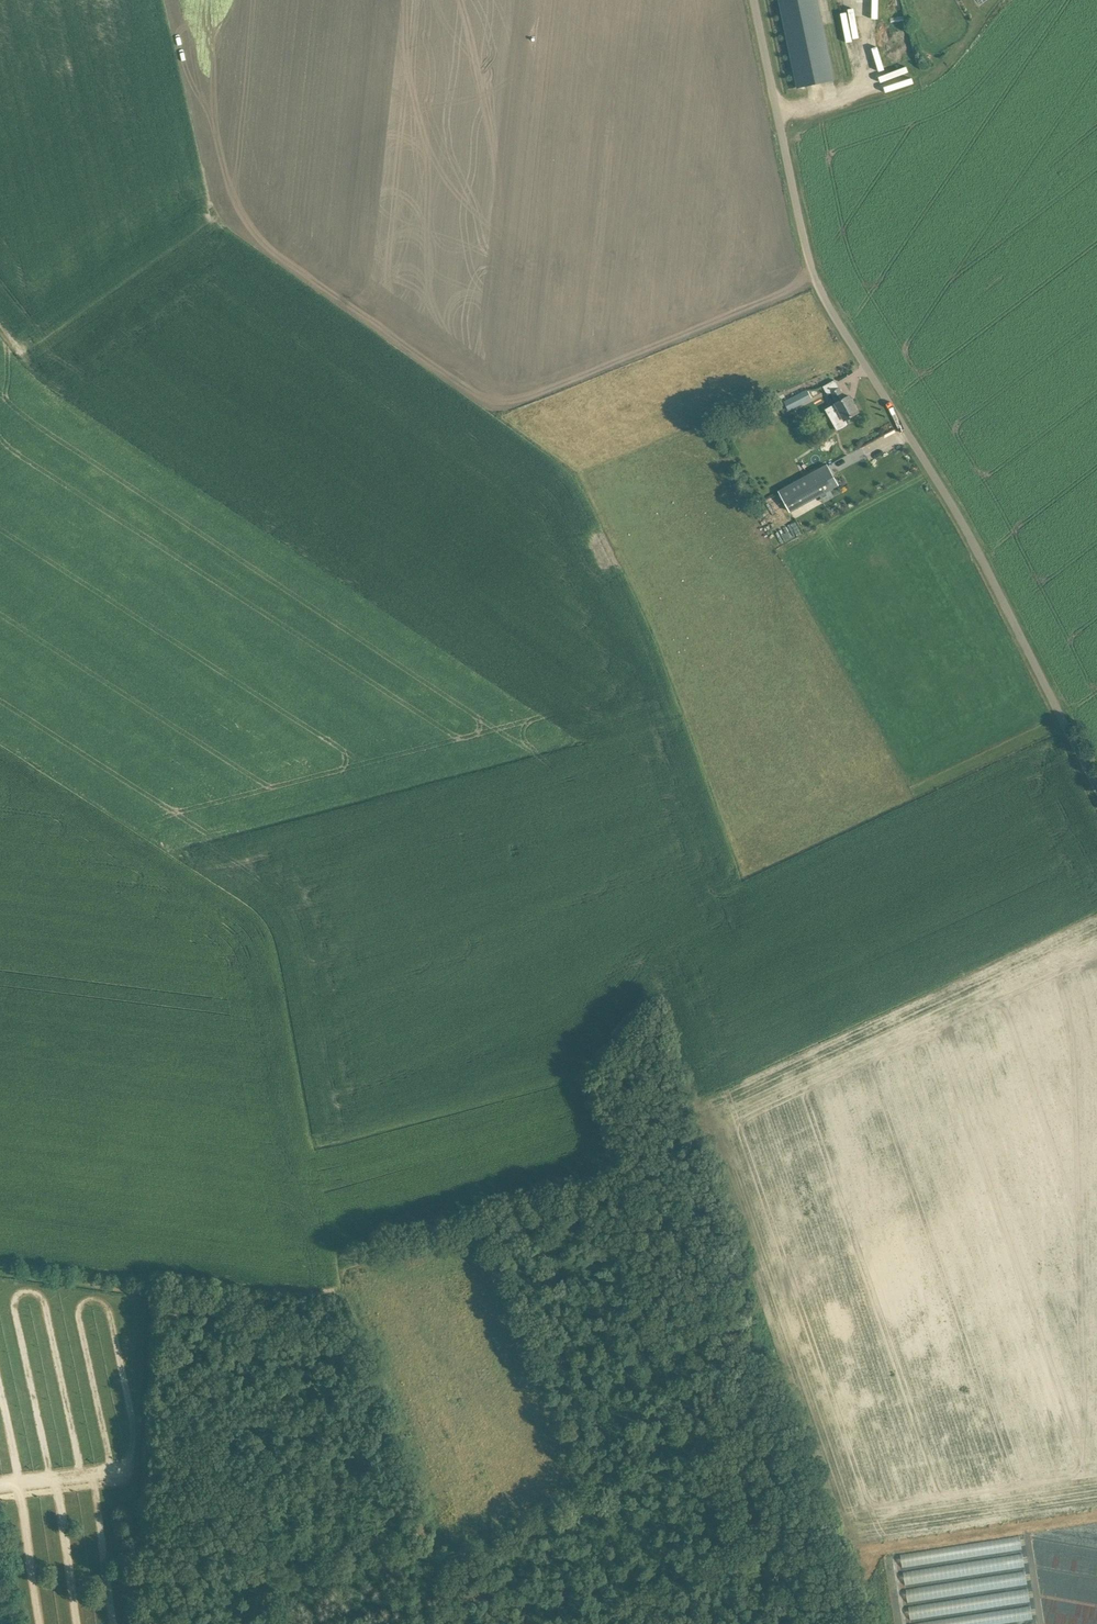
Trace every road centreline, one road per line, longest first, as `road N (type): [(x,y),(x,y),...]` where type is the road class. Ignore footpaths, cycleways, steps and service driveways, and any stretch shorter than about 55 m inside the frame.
road 1 (unclassified): [(1096,784),(1003,589),(820,278),(754,0)]

